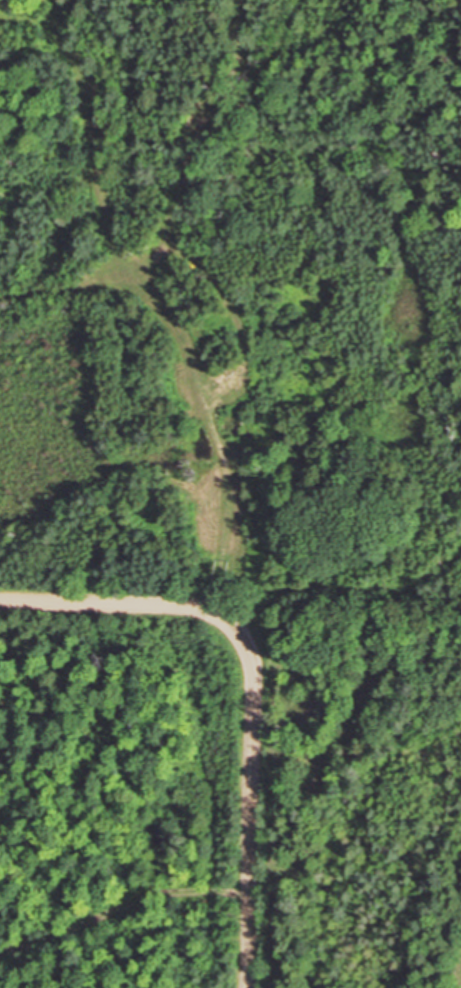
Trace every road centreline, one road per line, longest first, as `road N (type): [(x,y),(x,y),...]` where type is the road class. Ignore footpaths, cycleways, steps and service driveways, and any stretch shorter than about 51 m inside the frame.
road 1 (residential): [(250,987),(255,668),(247,632),(233,617),(196,606),(0,601)]

